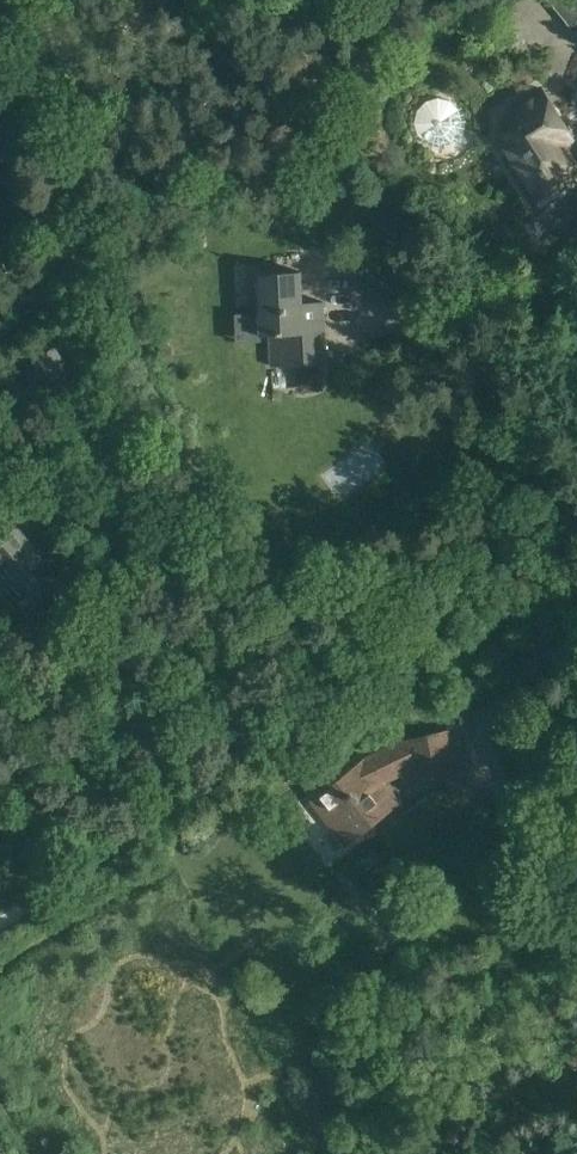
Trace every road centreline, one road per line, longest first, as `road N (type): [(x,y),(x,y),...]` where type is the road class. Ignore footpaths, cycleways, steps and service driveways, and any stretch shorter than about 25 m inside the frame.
road 1 (track): [(0,916),(208,780),(576,513)]

